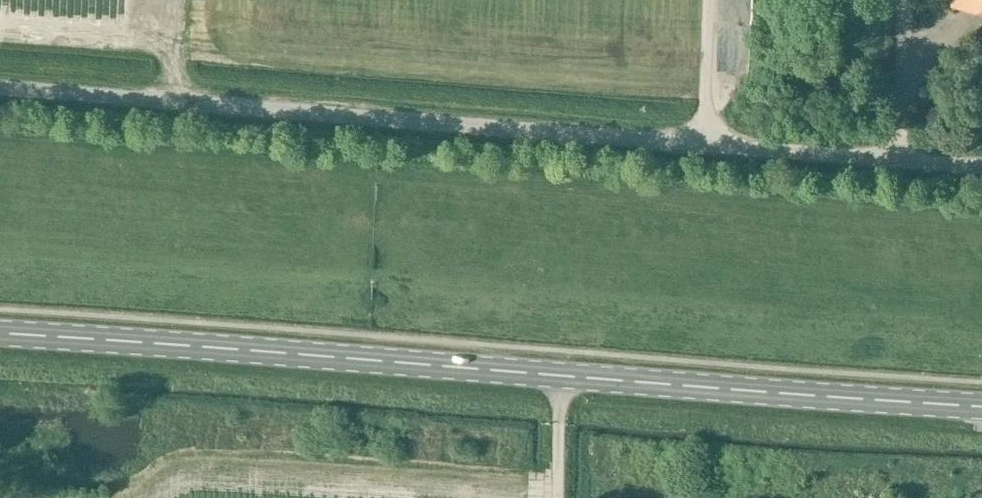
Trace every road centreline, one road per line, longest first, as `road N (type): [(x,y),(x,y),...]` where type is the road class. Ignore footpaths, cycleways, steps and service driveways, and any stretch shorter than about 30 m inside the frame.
road 1 (primary): [(981,405),(0,332)]
road 2 (unclassified): [(701,142),(0,88)]
road 3 (unclassified): [(981,165),(701,142)]
road 4 (unclassified): [(701,142),(706,0)]

